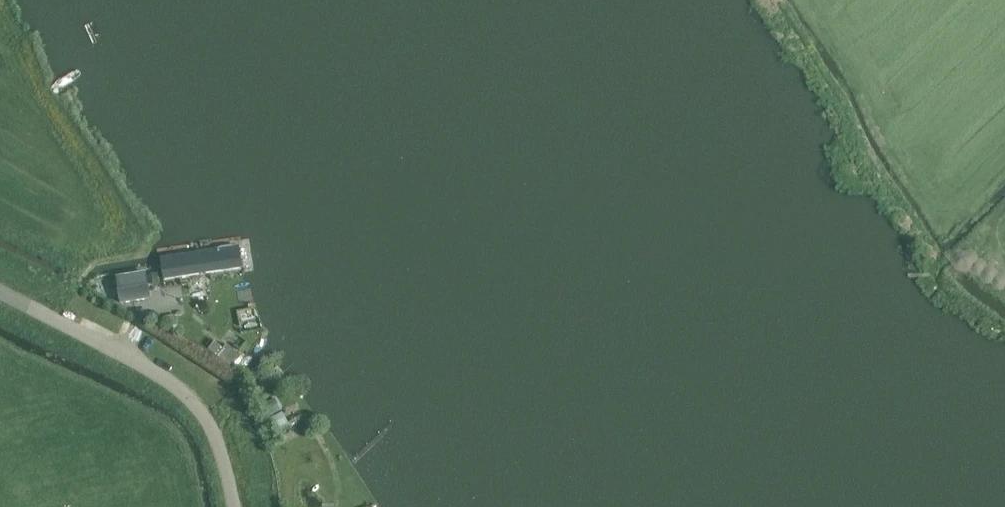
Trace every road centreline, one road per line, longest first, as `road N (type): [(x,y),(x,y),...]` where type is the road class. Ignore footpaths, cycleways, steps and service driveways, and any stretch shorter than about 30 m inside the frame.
road 1 (residential): [(236,506),(220,445),(196,403),(146,366),(0,292)]

